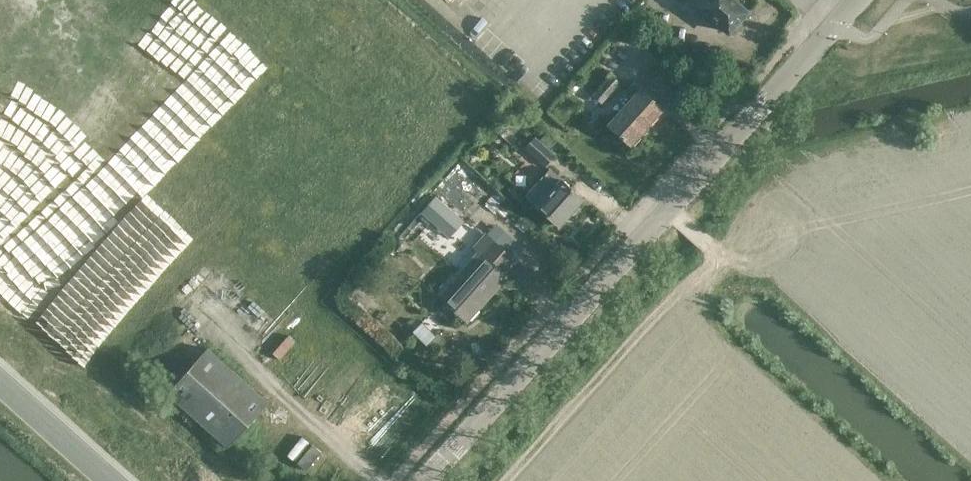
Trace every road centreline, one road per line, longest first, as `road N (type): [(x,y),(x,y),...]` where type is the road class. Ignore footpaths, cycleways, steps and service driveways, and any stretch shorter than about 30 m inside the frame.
road 1 (unclassified): [(425,480),(856,0)]
road 2 (unclassified): [(0,382),(111,480)]

